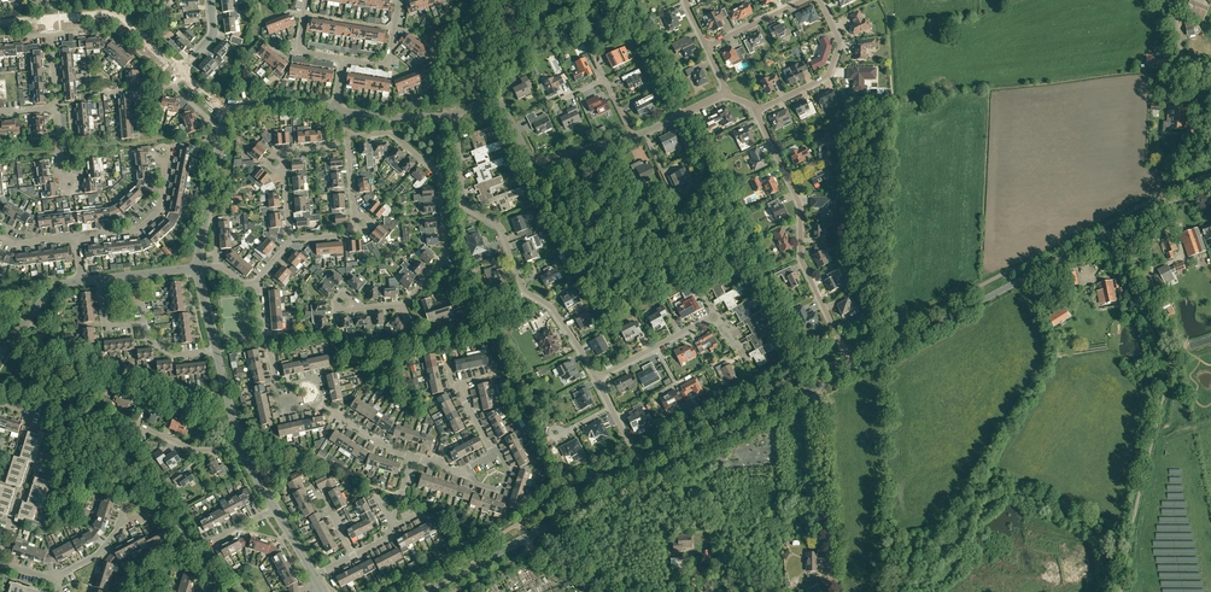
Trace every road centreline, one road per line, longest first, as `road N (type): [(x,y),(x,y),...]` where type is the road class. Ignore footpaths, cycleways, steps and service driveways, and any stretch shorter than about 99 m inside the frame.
road 1 (unclassified): [(1121,591),(1171,363),(1109,235)]
road 2 (residential): [(597,378),(552,306),(526,290),(501,227),(465,206),(455,113)]
road 3 (tertiary): [(854,368),(1109,235)]
road 4 (track): [(803,367),(681,114)]
road 5 (residential): [(402,306),(447,253),(441,177),(391,133),(348,136)]
road 6 (tertiary): [(645,474),(854,368)]
road 7 (residential): [(633,136),(536,161),(500,103),(455,113)]
road 8 (residential): [(854,368),(802,260),(801,207),(788,176)]
road 9 (residential): [(0,555),(48,427),(0,403)]
road 10 (residential): [(1174,176),(1192,123),(1178,0)]
road 11 (residential): [(756,110),(830,73),(840,44),(820,0)]
road 12 (tertiary): [(196,268),(223,114)]
road 13 (tertiary): [(180,72),(116,16),(49,19)]
road 14 (residential): [(77,237),(141,228),(160,208),(164,160)]
road 15 (tertiary): [(525,537),(645,474)]
road 16 (track): [(629,0),(681,114)]

